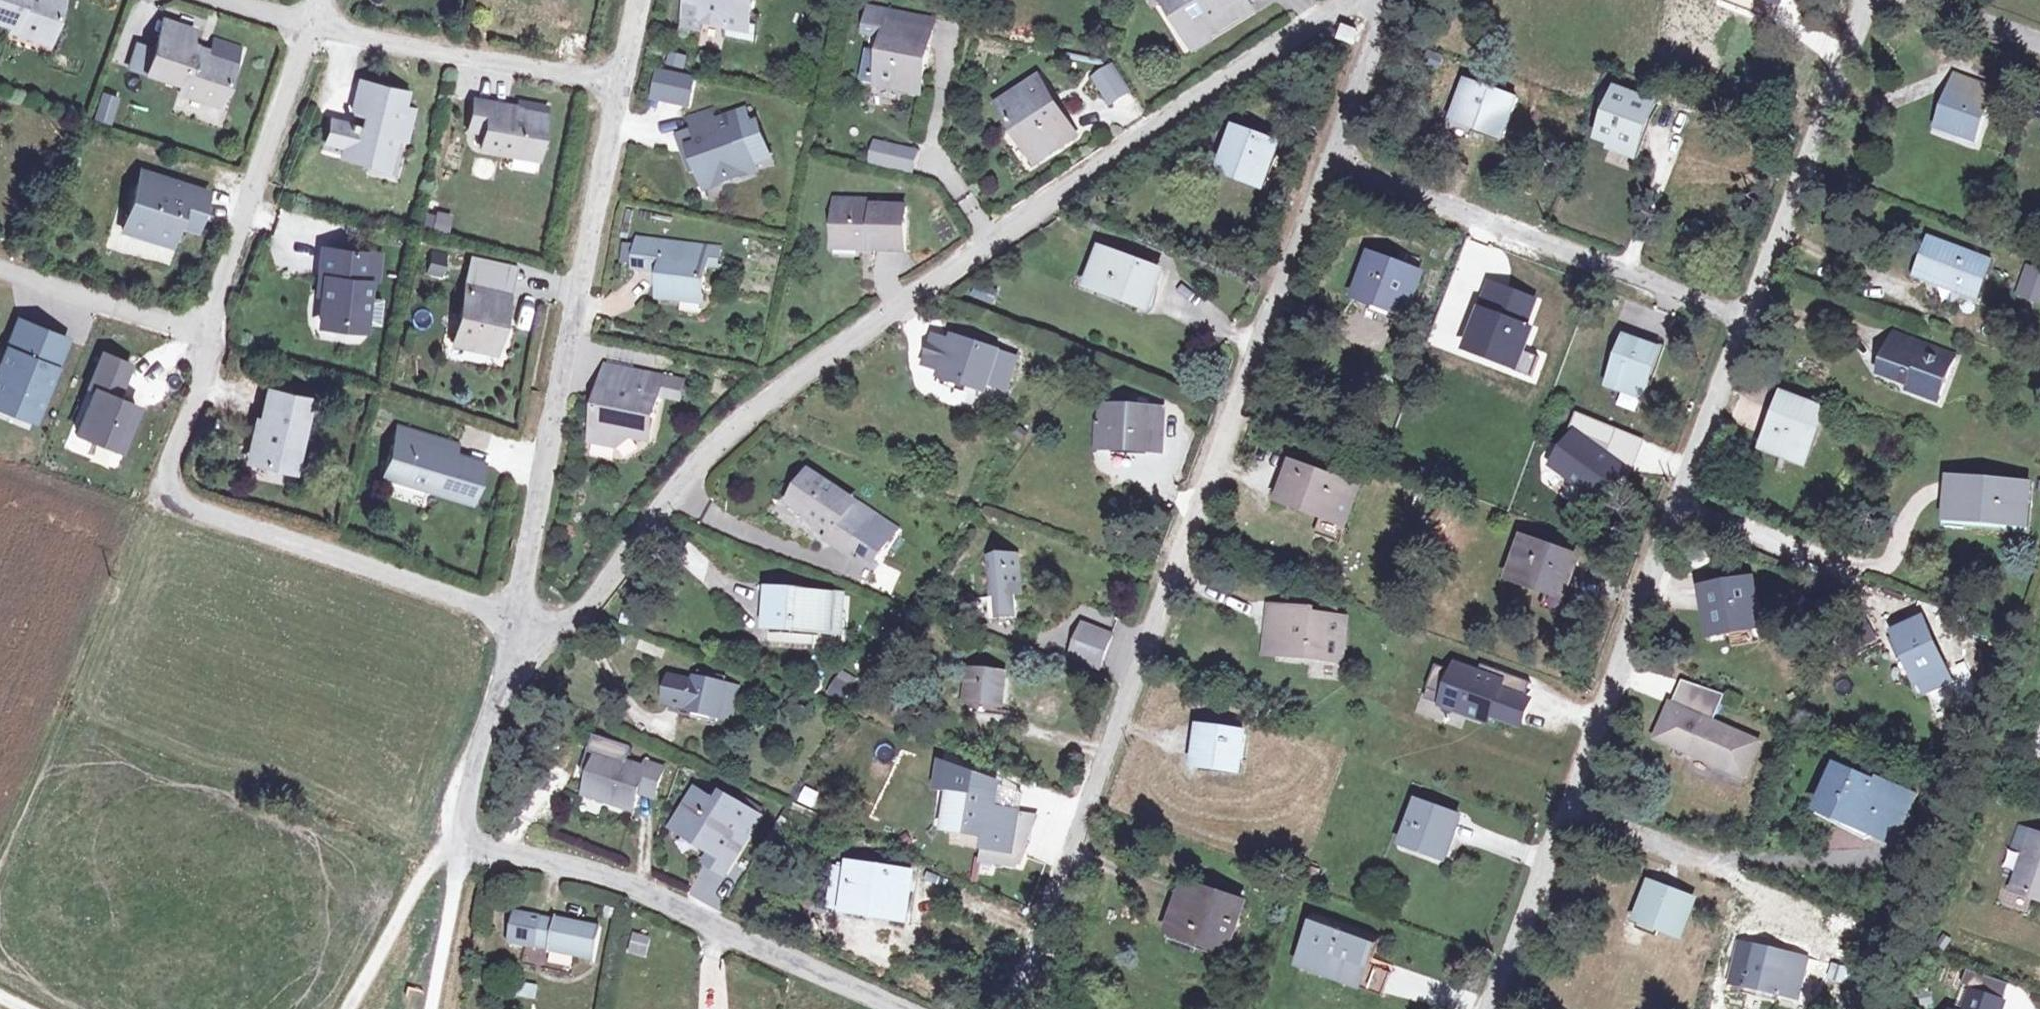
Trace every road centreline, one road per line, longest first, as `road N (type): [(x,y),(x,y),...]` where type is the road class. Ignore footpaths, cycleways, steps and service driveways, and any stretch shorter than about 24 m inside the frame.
road 1 (residential): [(1349,0),(789,384),(731,432),(580,616),(548,628),(519,618)]
road 2 (residential): [(1331,154),(1254,343),(1014,1008)]
road 3 (residential): [(1493,1008),(1750,322)]
road 4 (residential): [(621,84),(519,618)]
road 5 (residential): [(209,342),(161,497),(519,618)]
road 6 (unclassified): [(464,847),(621,880),(905,1008)]
road 7 (residential): [(1331,154),(1750,322)]
road 8 (residential): [(1750,322),(1866,0)]
road 9 (residential): [(313,27),(209,342)]
road 10 (residential): [(313,27),(621,84)]
road 11 (residential): [(519,618),(466,793),(464,847)]
road 12 (residential): [(0,268),(209,342)]
road 13 (track): [(351,1008),(435,863),(464,847)]
road 14 (residential): [(1400,0),(1331,154)]
road 15 (track): [(464,847),(433,1008)]

